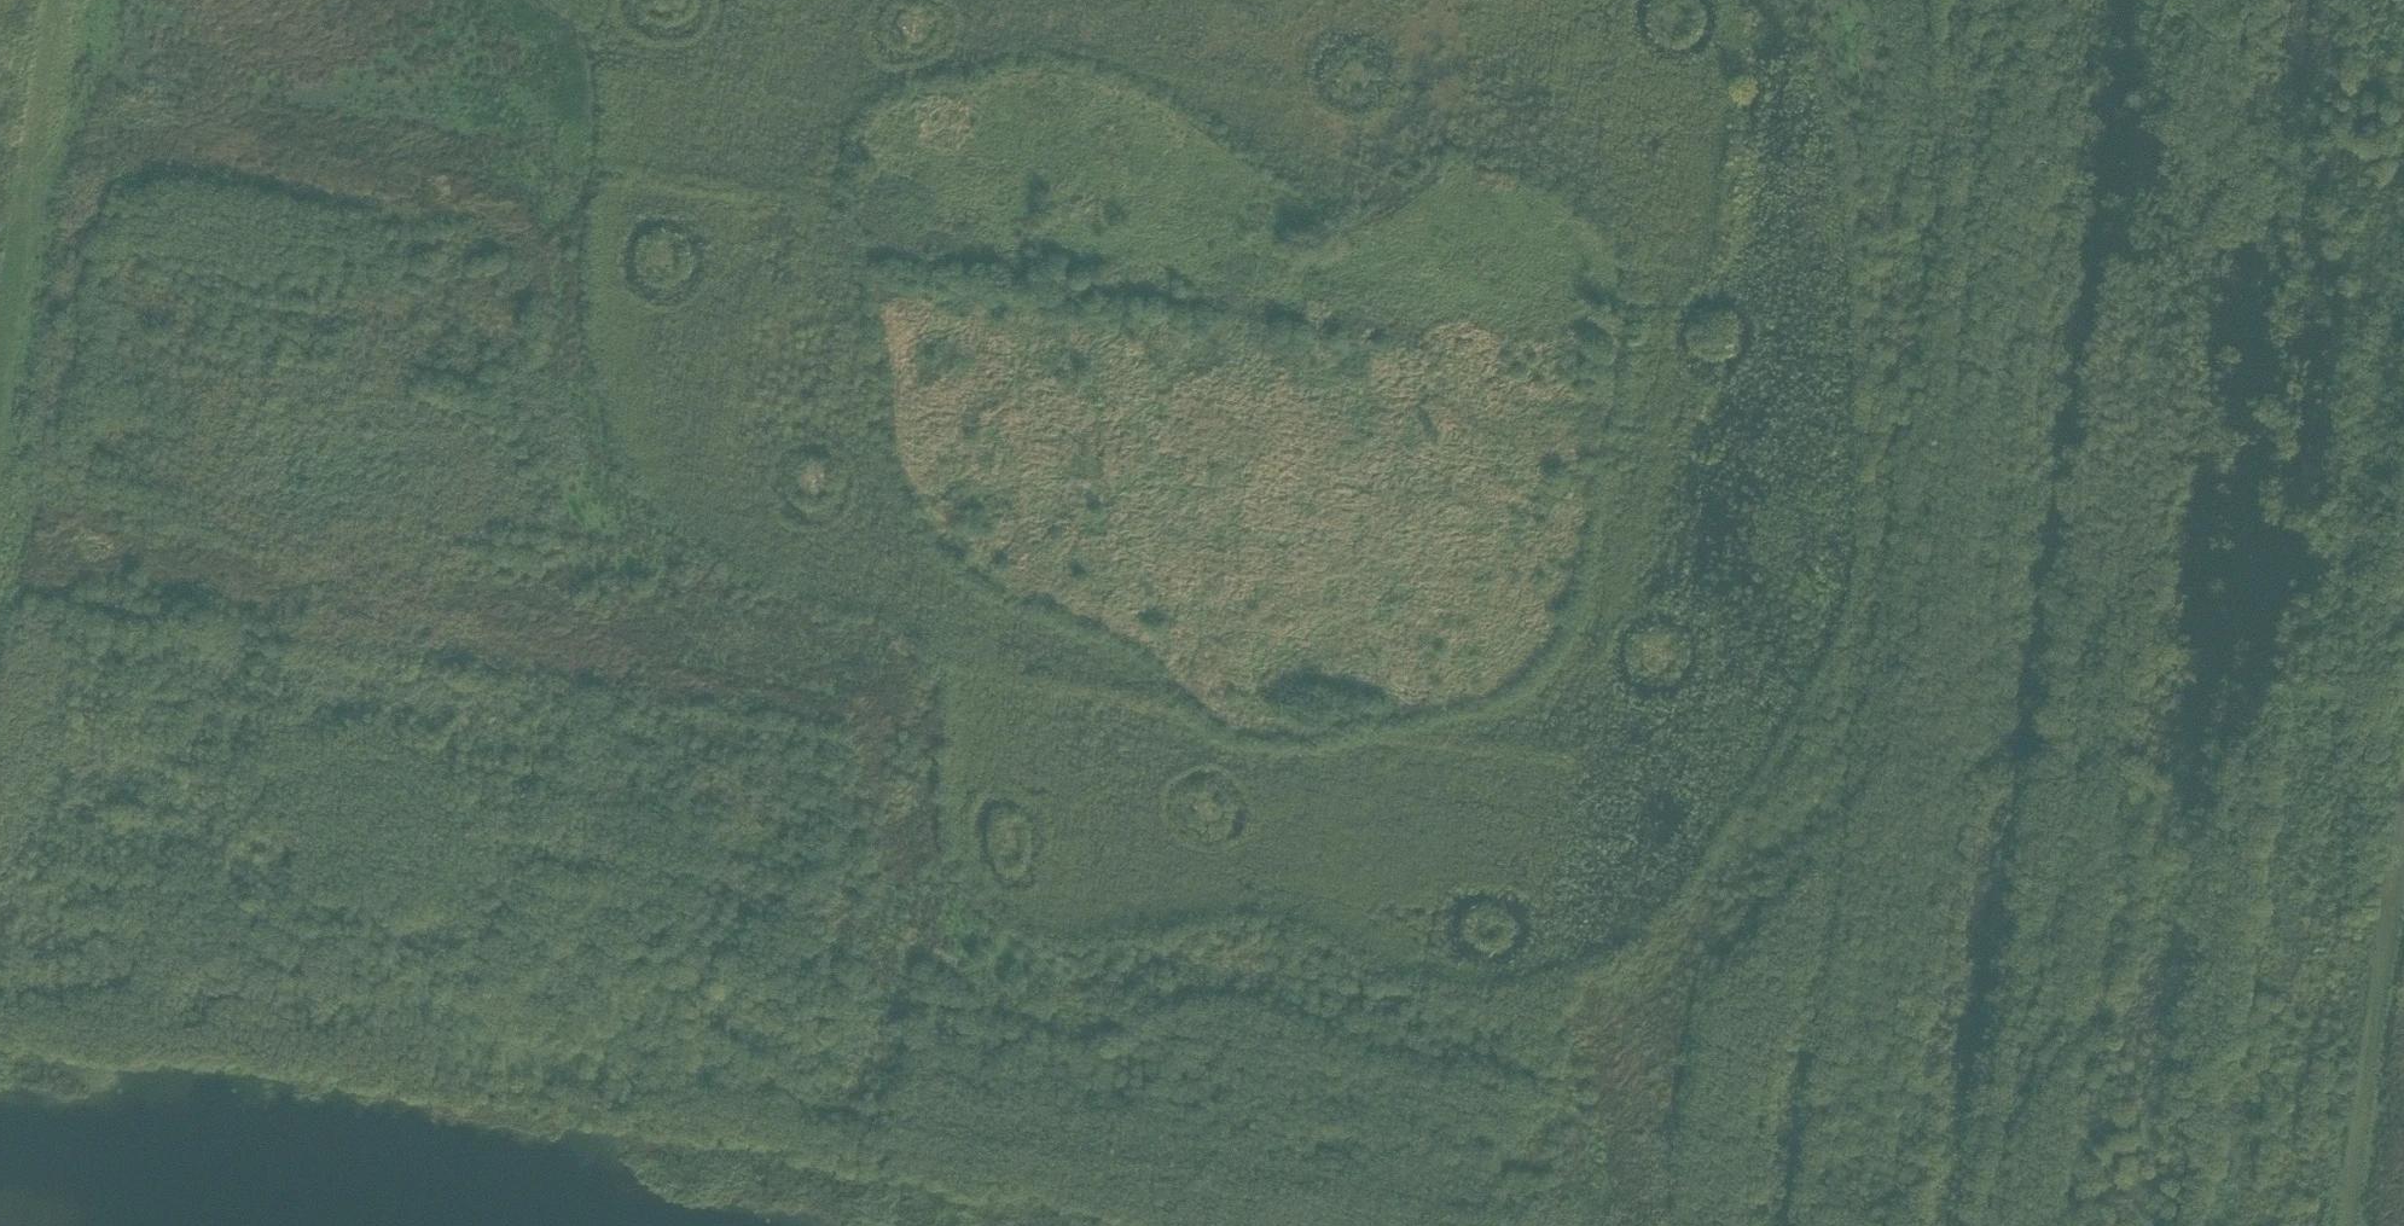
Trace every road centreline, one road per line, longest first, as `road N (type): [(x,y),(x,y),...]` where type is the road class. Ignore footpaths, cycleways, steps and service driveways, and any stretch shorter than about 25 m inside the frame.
road 1 (track): [(0,437),(57,0)]
road 2 (track): [(2403,803),(2341,1225)]

